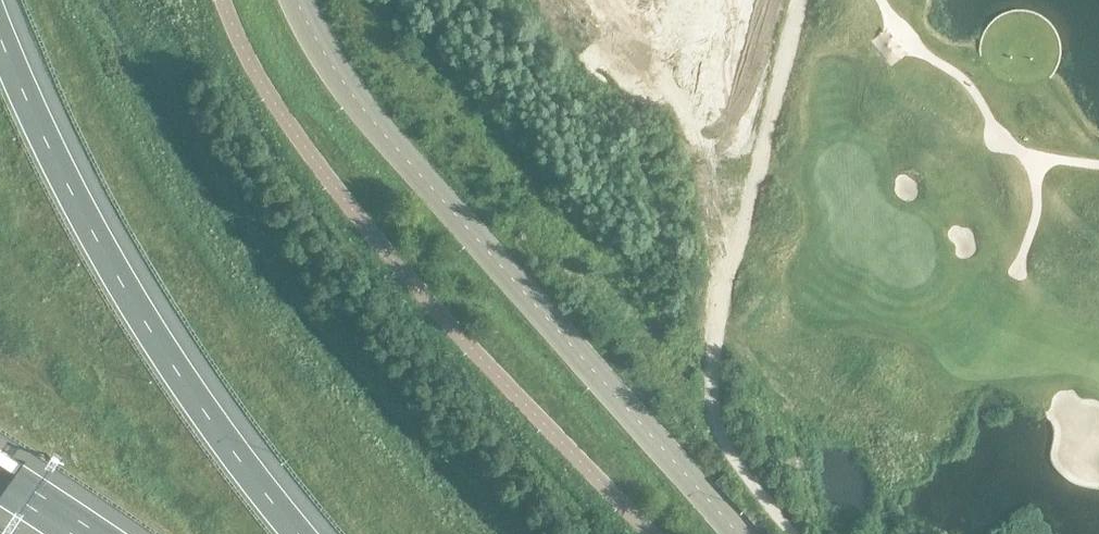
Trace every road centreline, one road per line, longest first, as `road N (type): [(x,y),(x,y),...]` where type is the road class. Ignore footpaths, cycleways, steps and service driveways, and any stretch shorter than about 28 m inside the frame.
road 1 (motorway): [(309,533),(241,455),(111,259),(0,18)]

